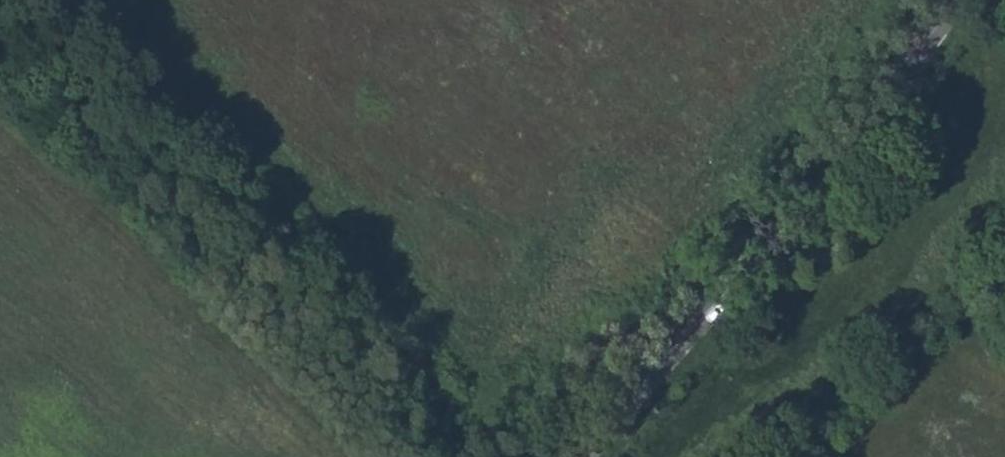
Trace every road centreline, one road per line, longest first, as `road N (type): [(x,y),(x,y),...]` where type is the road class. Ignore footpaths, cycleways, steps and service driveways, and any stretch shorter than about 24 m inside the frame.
road 1 (unclassified): [(950,0),(760,249),(583,456)]

